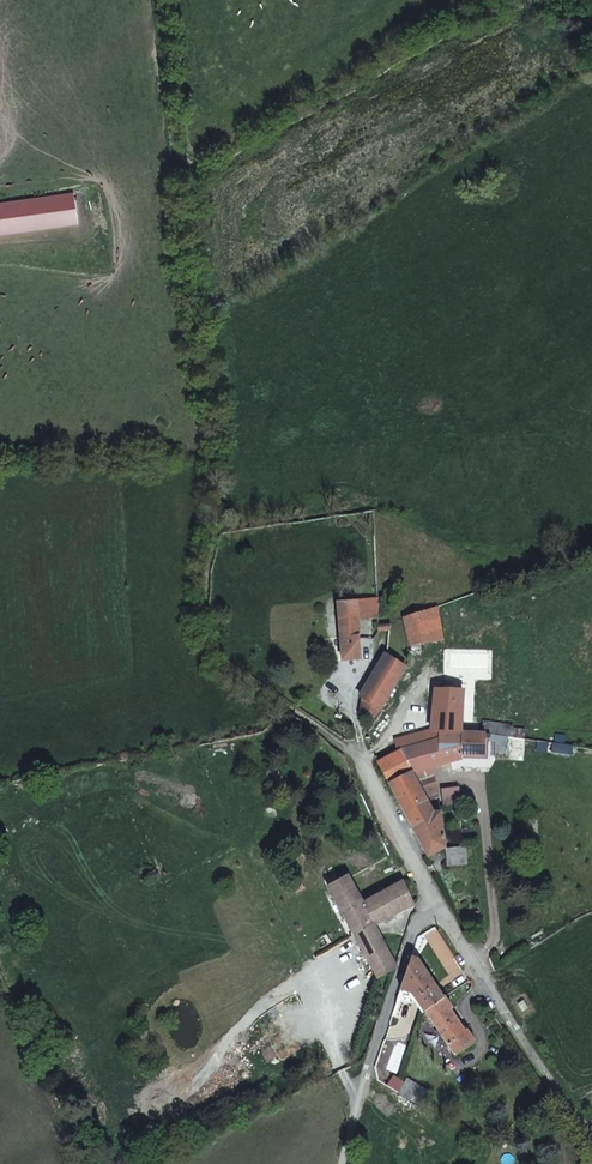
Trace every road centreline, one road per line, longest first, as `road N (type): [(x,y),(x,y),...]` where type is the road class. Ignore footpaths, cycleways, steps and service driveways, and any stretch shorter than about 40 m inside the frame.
road 1 (track): [(165,0),(213,453),(208,614),(242,672),(321,718),(361,754)]
road 2 (track): [(490,0),(440,38),(211,159),(180,167)]
road 3 (unclassified): [(339,1163),(384,1004),(431,899)]
road 4 (unclassified): [(431,899),(591,1124)]
road 5 (unclassified): [(361,754),(431,899)]

